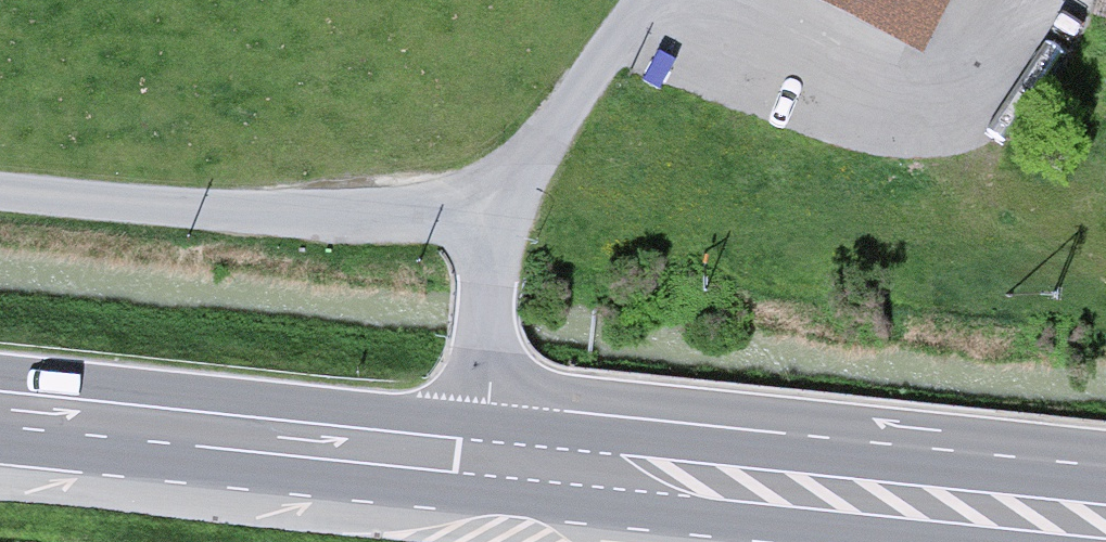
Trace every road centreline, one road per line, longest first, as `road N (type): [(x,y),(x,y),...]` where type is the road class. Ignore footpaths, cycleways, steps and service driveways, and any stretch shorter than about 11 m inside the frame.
road 1 (primary): [(1072,541),(481,487)]
road 2 (unclassified): [(483,231),(0,197)]
road 3 (primary): [(481,487),(0,435)]
road 4 (unclassified): [(644,0),(483,231)]
road 5 (unclassified): [(483,231),(481,487)]

